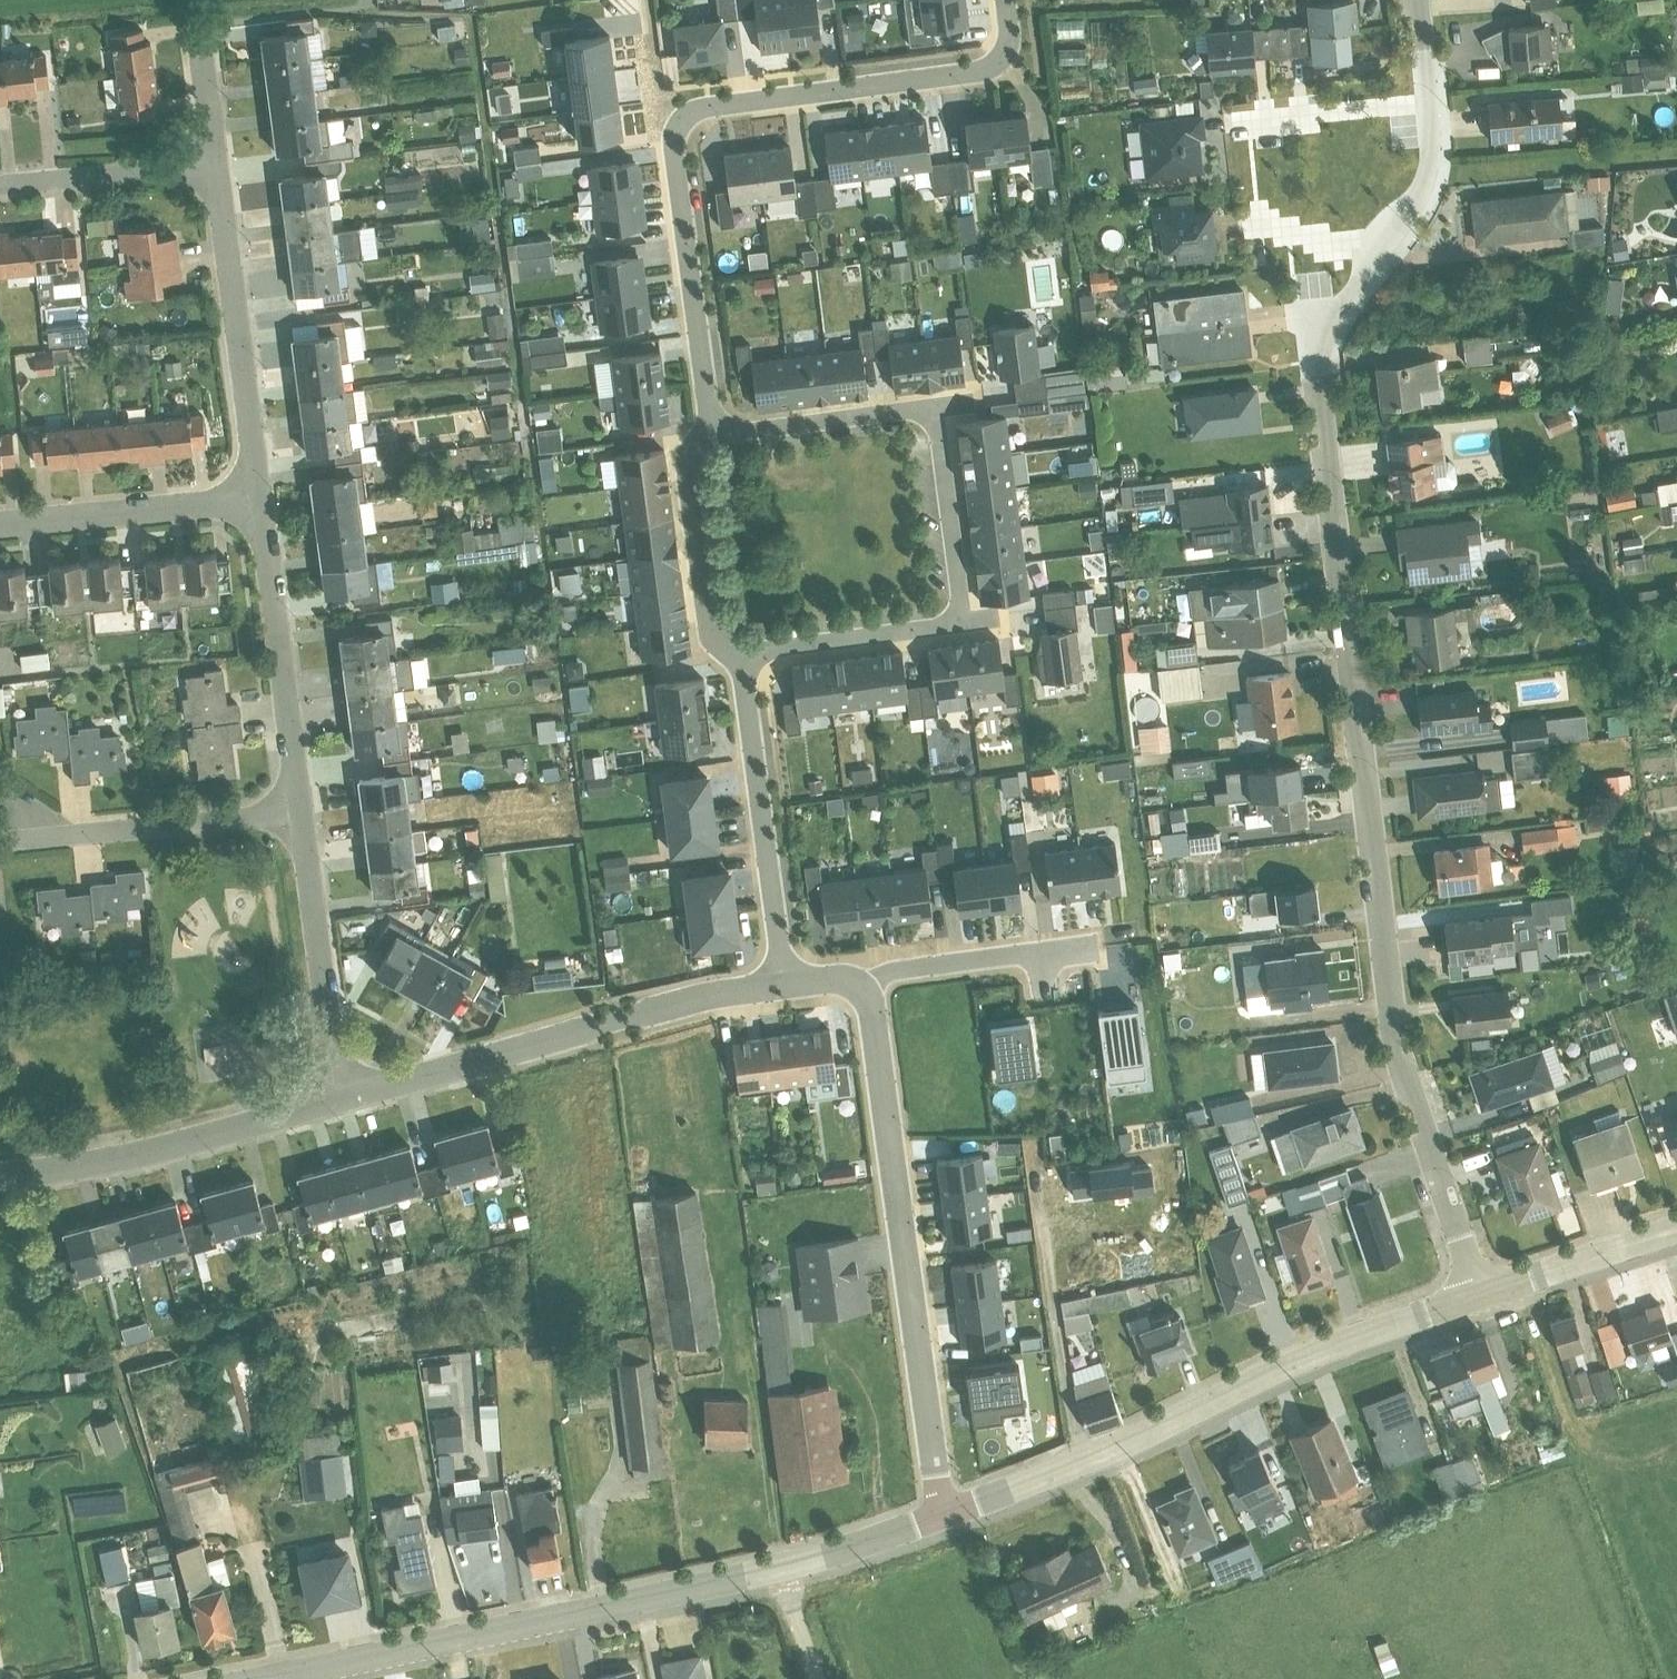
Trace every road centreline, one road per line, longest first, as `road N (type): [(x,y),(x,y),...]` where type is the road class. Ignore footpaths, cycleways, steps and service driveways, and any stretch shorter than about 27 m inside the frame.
road 1 (residential): [(1479,1296),(1399,1053),(1314,333)]
road 2 (residential): [(714,434),(674,144),(681,122),(700,108),(985,71),(1008,47),(1006,0)]
road 3 (residential): [(742,654),(943,627),(958,615),(940,431),(928,417),(909,412),(714,434)]
road 4 (tertiary): [(944,1515),(1479,1296)]
road 5 (residential): [(862,989),(872,1010),(944,1515)]
road 6 (tertiary): [(274,1678),(779,1569)]
road 7 (residential): [(784,983),(697,997),(342,1097)]
road 8 (residential): [(1427,97),(1288,115),(1314,333)]
road 9 (residential): [(342,1097),(215,1137),(0,1177)]
road 10 (residential): [(215,165),(259,501)]
road 11 (residential): [(784,983),(742,654)]
road 12 (residential): [(259,501),(301,814)]
road 13 (residential): [(301,814),(342,1097)]
road 14 (residential): [(1314,333),(1424,187),(1427,97)]
road 15 (residential): [(259,501),(0,526)]
road 16 (residential): [(301,814),(48,837)]
road 17 (residential): [(742,654),(721,644),(711,627),(691,476),(698,450),(714,434)]
road 18 (residential): [(215,165),(0,185)]
road 19 (tertiary): [(1479,1296),(1676,1231)]
road 20 (residential): [(1041,956),(903,969),(862,989)]
road 21 (tertiary): [(779,1569),(944,1515)]
road 22 (residential): [(199,29),(215,165)]

